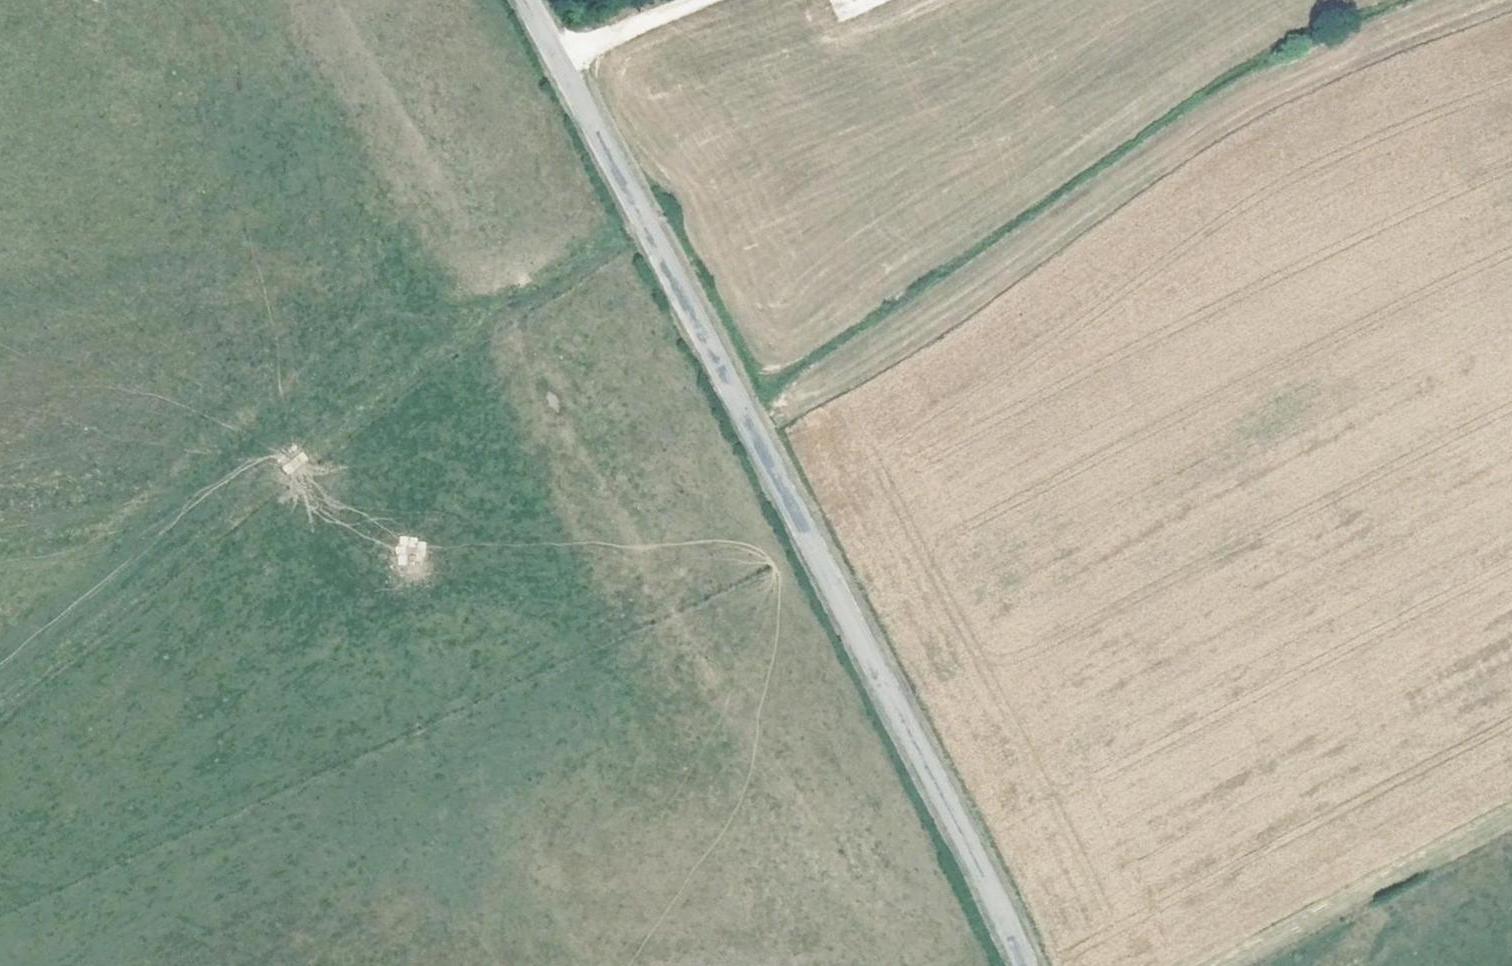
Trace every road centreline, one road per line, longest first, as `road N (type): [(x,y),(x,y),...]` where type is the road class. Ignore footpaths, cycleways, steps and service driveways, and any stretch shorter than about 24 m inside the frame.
road 1 (unclassified): [(522,0),(1027,965)]

